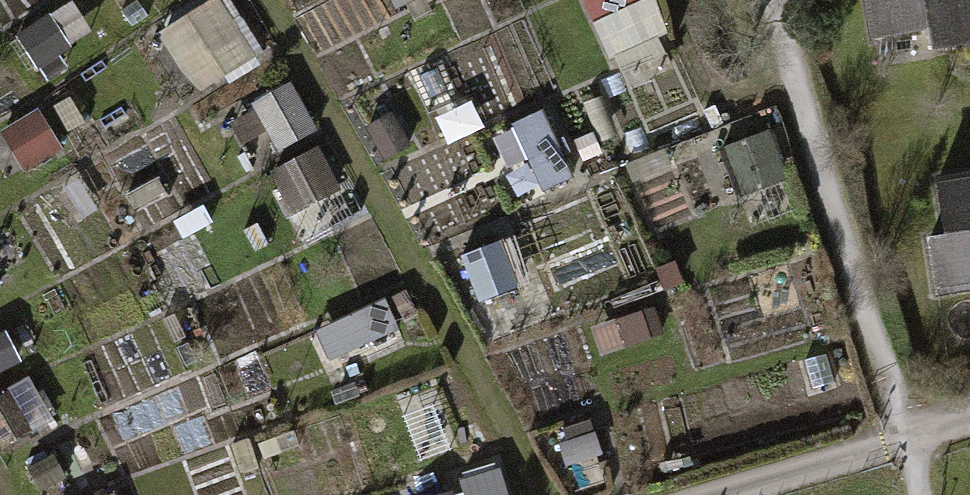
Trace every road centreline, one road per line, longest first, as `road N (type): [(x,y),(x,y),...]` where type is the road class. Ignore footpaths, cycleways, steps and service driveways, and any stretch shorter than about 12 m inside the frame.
road 1 (unclassified): [(716,494),(900,436)]

